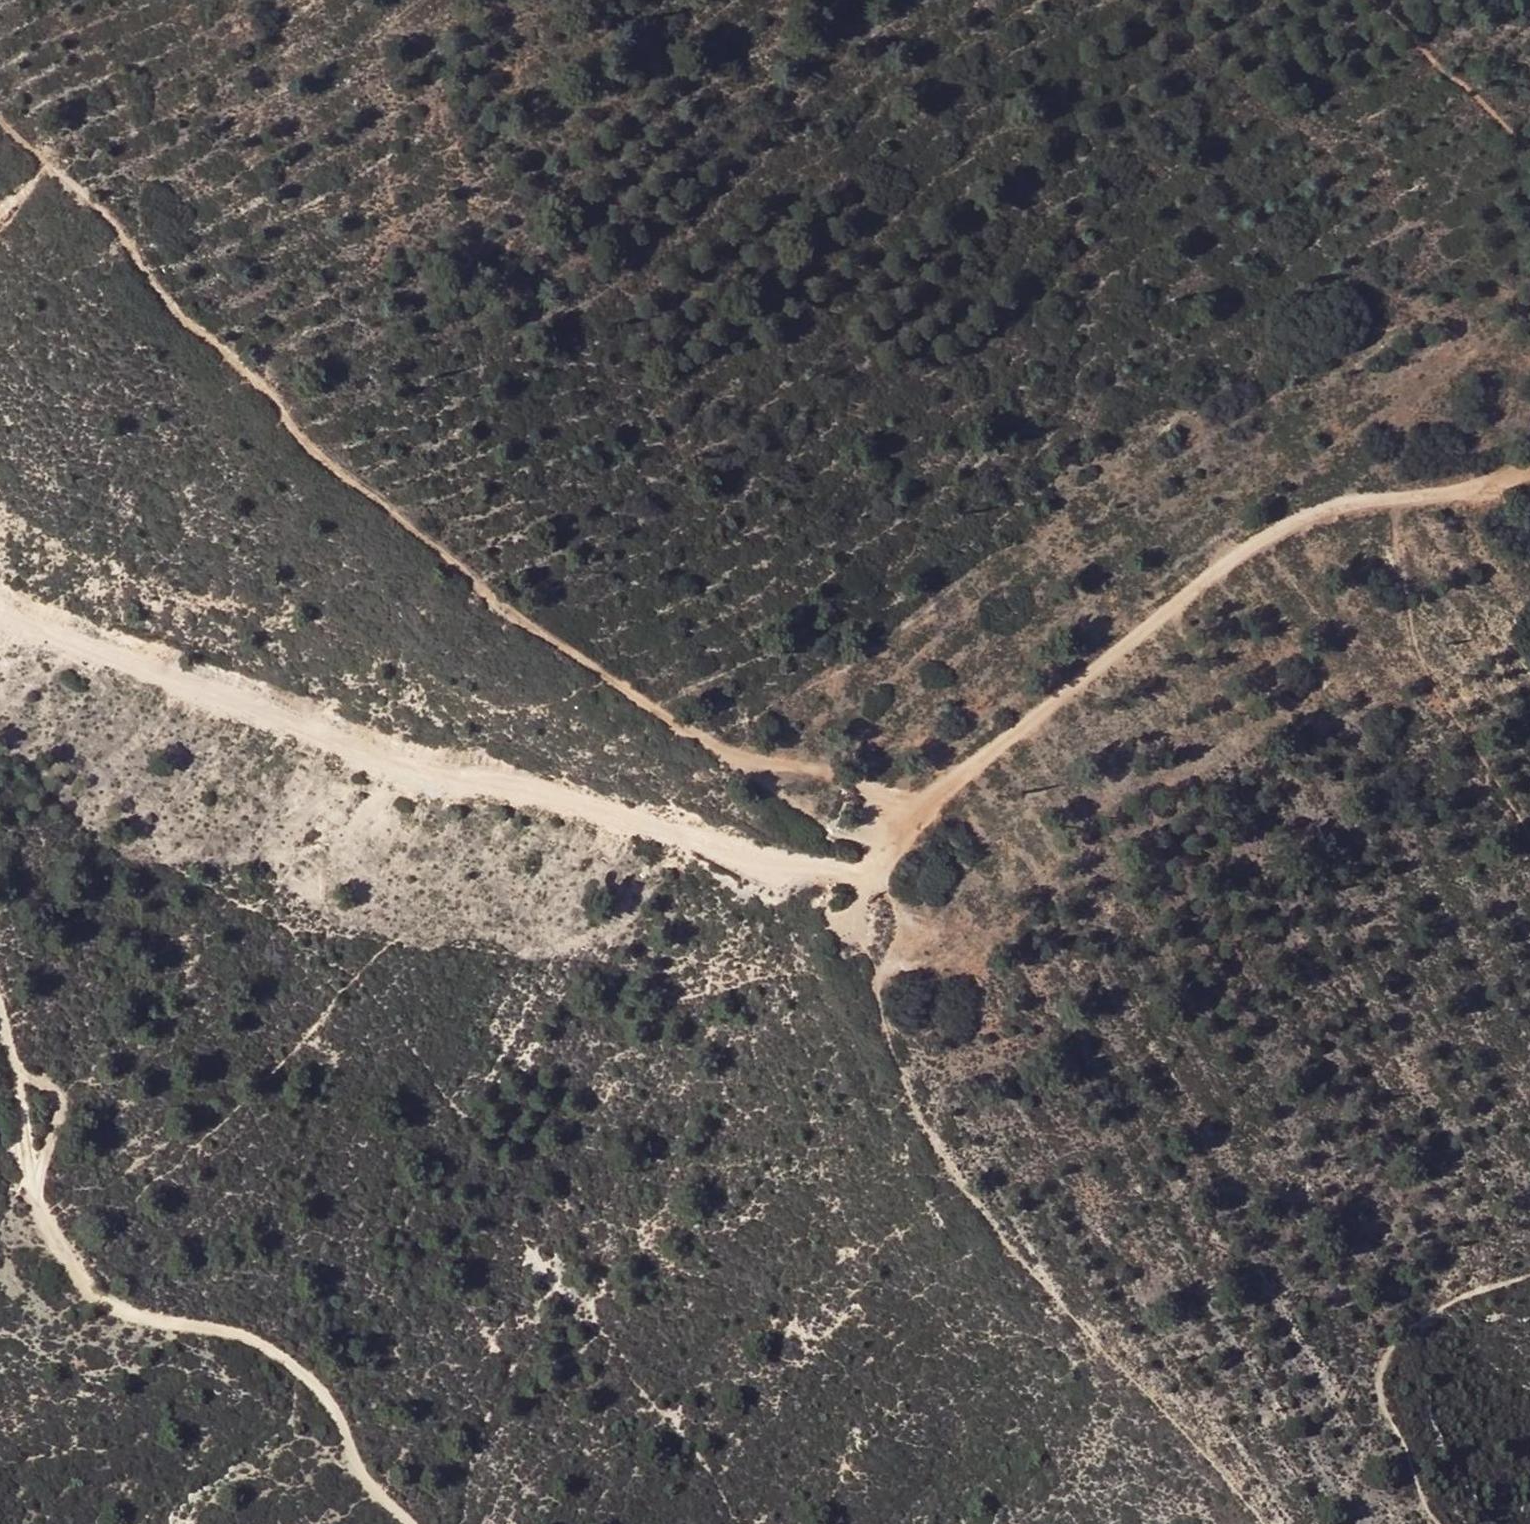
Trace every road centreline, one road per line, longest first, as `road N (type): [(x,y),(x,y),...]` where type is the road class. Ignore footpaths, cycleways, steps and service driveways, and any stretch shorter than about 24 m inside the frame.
road 1 (track): [(0,598),(453,787),(821,863),(867,851),(1210,569),(1309,518),(1529,453)]
road 2 (track): [(421,1523),(350,1449),(318,1385),(264,1345),(121,1313),(72,1278),(31,1165),(22,1054),(0,1003)]

